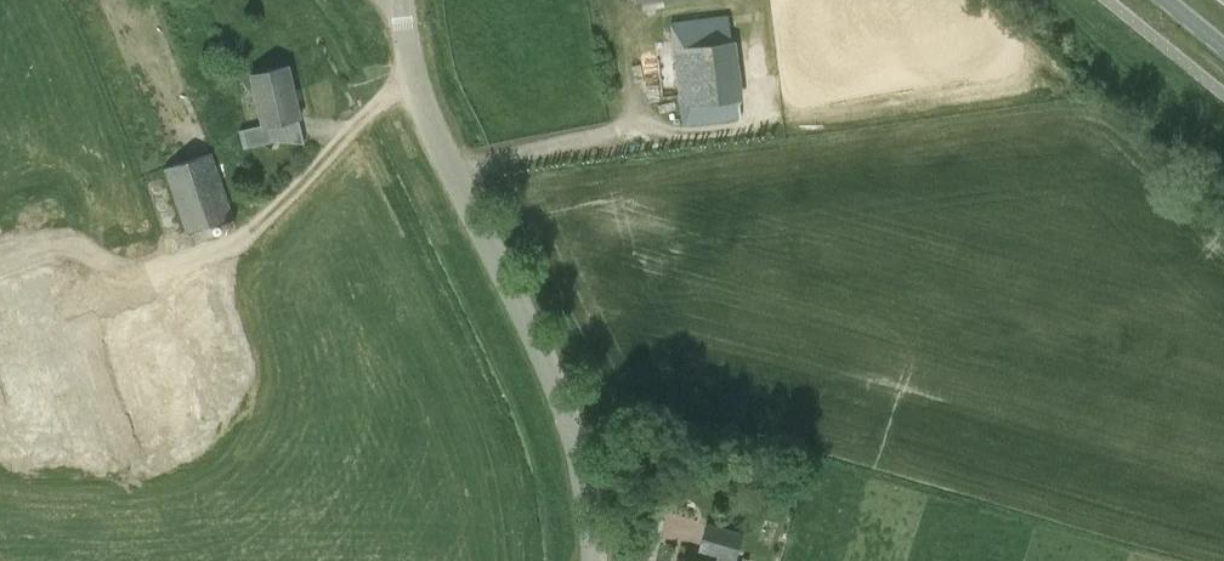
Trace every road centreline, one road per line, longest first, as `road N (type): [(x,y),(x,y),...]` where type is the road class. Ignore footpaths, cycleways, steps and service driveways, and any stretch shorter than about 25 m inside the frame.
road 1 (unclassified): [(593,560),(562,400),(424,106),(401,0)]

